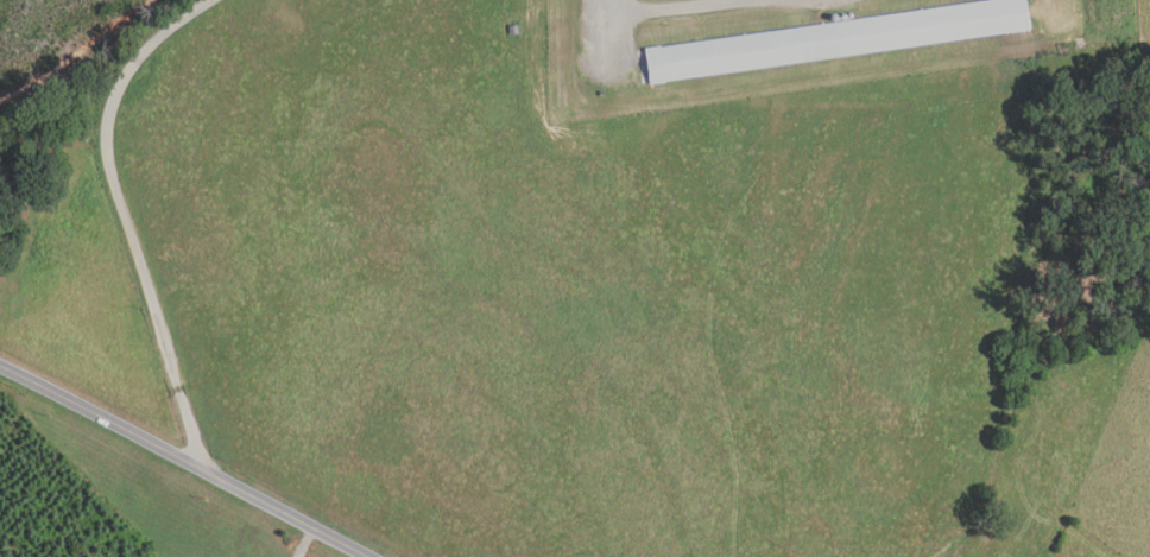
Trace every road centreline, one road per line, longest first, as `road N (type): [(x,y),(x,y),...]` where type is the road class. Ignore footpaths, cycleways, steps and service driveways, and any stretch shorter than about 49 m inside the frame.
road 1 (tertiary): [(0,364),(371,556)]

